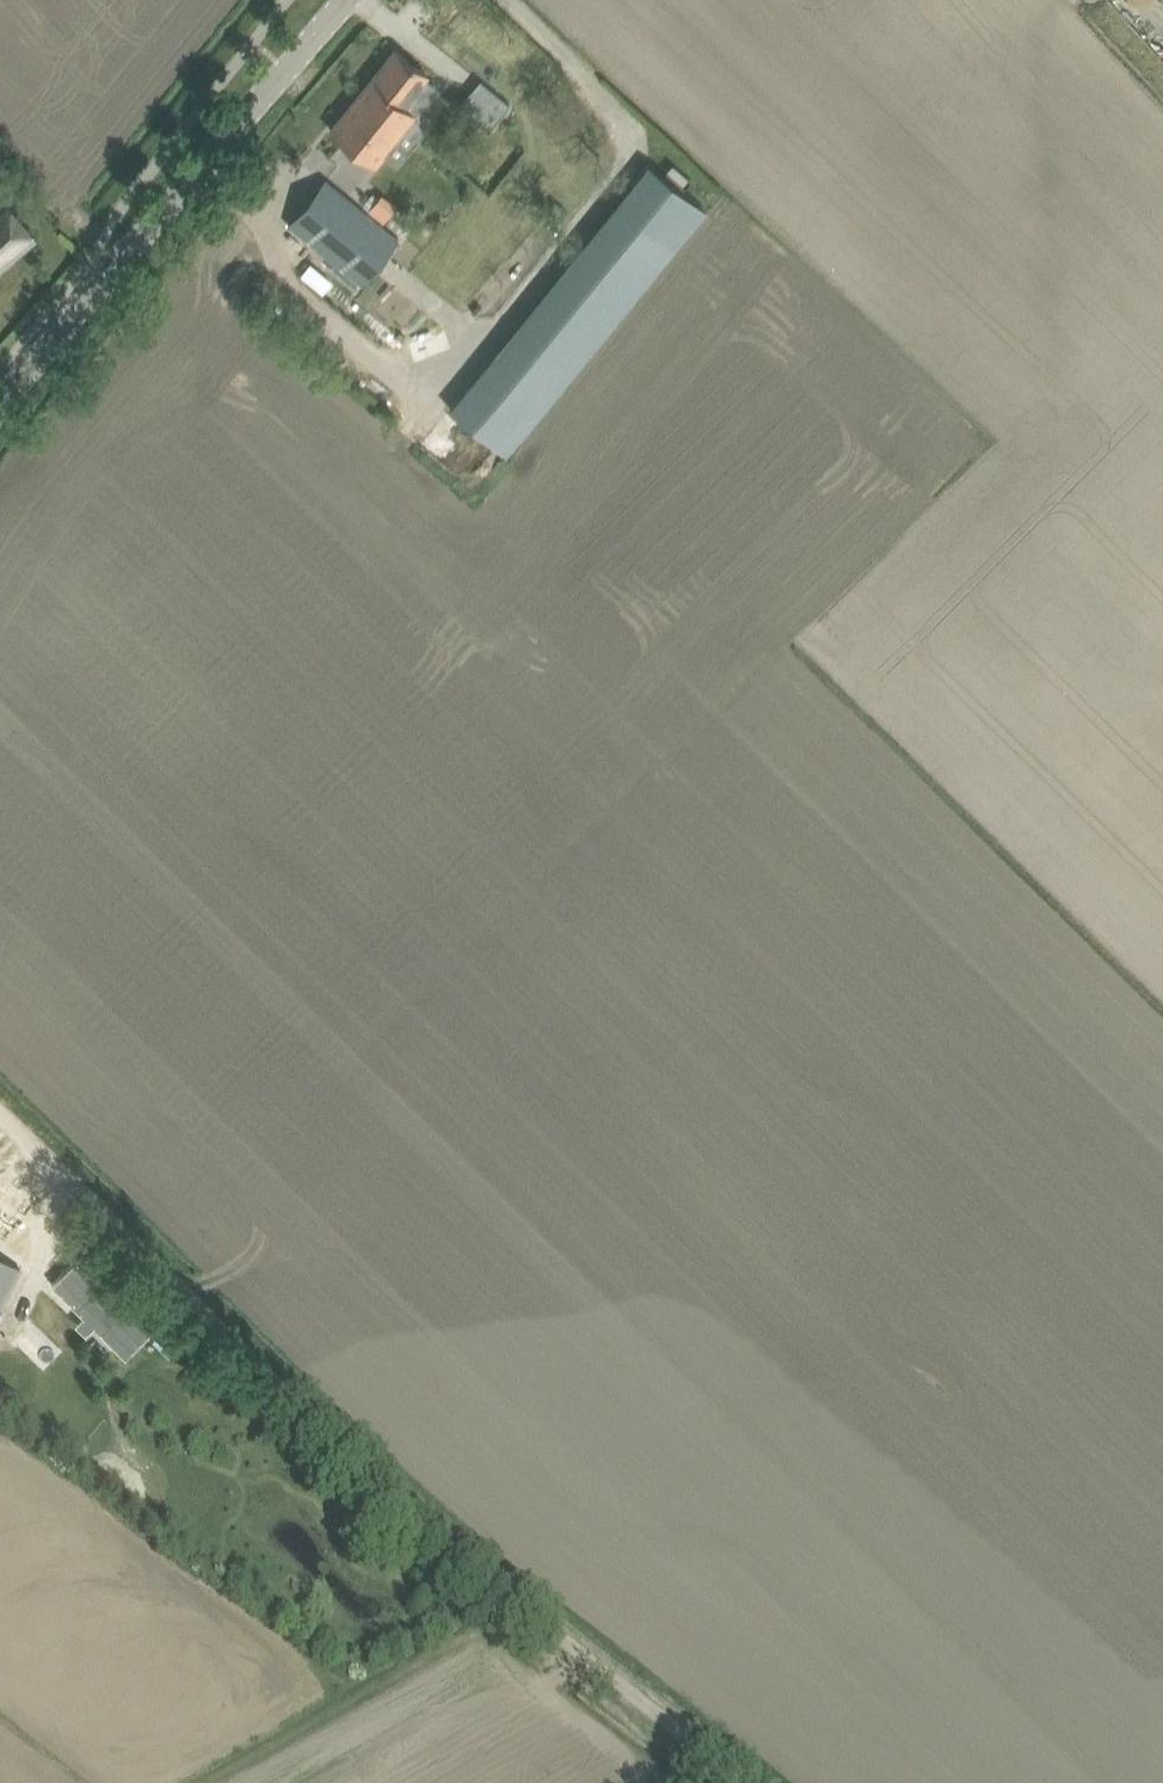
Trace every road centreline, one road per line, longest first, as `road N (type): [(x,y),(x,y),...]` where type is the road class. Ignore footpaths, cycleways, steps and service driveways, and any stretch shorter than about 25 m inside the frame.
road 1 (track): [(748,1782),(554,1626),(0,1103)]
road 2 (tertiary): [(348,0),(0,407)]

